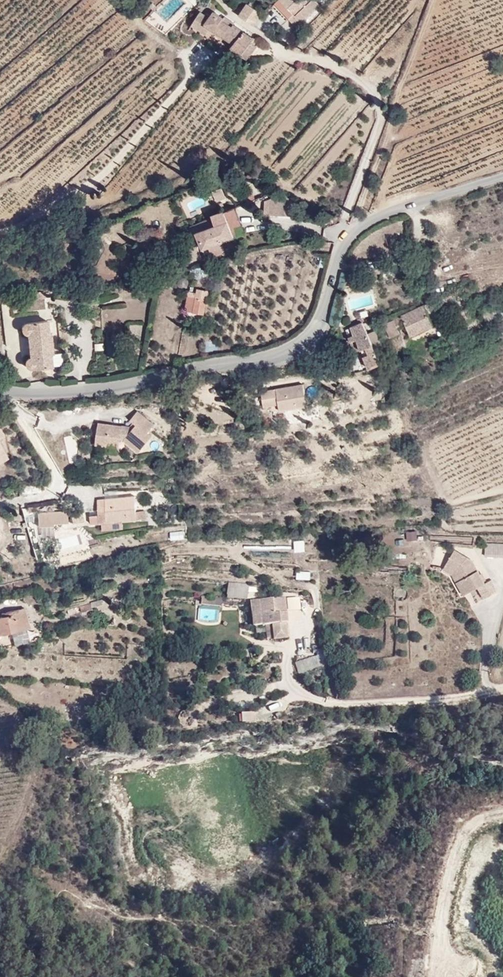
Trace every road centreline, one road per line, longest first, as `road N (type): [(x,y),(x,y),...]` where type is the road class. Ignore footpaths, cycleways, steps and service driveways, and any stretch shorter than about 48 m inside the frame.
road 1 (tertiary): [(0,388),(115,387),(300,344),(317,330),(345,241),(364,225),(502,178)]

